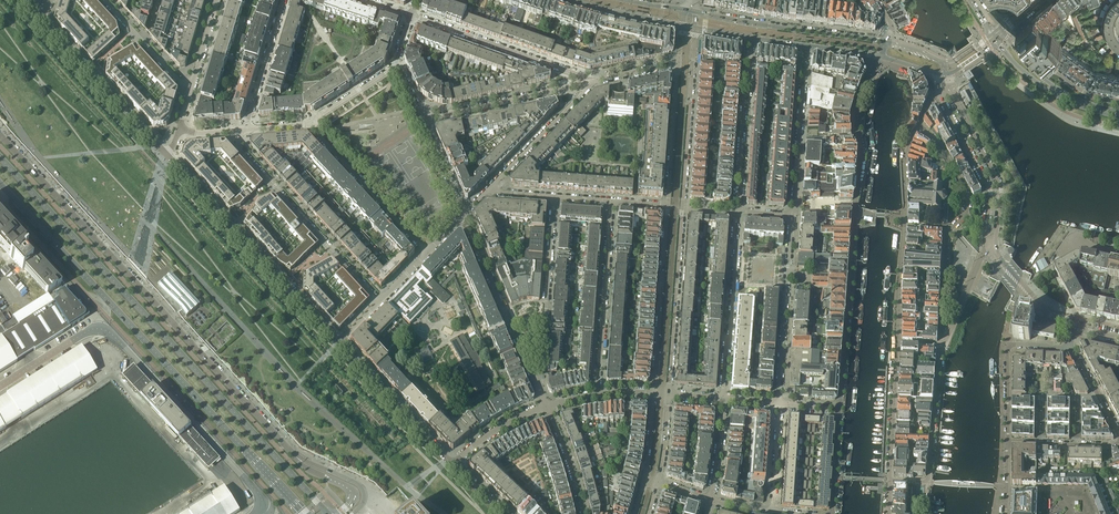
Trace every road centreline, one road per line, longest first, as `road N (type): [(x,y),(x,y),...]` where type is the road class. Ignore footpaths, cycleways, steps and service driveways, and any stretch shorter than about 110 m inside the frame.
road 1 (secondary): [(326,513),(0,158)]
road 2 (secondary): [(0,185),(303,513)]
road 3 (residential): [(293,454),(0,135)]
road 4 (unclassified): [(0,386),(104,329),(262,500)]
road 5 (residential): [(338,344),(169,159)]
road 6 (residential): [(919,124),(967,196),(965,214),(946,237),(941,344)]
road 7 (residential): [(380,301),(240,149),(241,131)]
road 8 (tertiary): [(888,41),(690,11)]
road 9 (residential): [(855,214),(840,408)]
road 10 (residential): [(538,389),(554,196)]
road 11 (residential): [(597,394),(611,201)]
road 12 (residential): [(591,81),(411,16)]
road 13 (residential): [(538,389),(463,214)]
road 14 (residential): [(667,204),(654,393)]
road 15 (residential): [(779,404),(792,215)]
road 16 (residential): [(668,395),(682,207)]
road 17 (residential): [(737,211),(723,399)]
road 18 (residential): [(169,159),(44,20)]
road 19 (residential): [(682,207),(695,41),(689,26)]
road 20 (residential): [(941,344),(927,482),(890,481)]
road 21 (residential): [(308,125),(427,253)]
road 22 (residential): [(752,38),(737,211)]
road 23 (residential): [(423,121),(591,81)]
road 24 (residential): [(792,215),(806,46)]
road 25 (residential): [(338,344),(453,464)]
road 26 (residential): [(940,95),(989,189),(987,248)]
road 27 (residential): [(996,241),(1000,188),(951,90)]
road 28 (residential): [(878,57),(856,114),(855,214)]
road 29 (residential): [(1069,346),(1007,348),(1007,444)]
road 30 (residential): [(591,81),(488,189)]
road 31 (tertiary): [(995,40),(1048,91),(1118,117)]
road 32 (residential): [(678,63),(667,204)]
road 33 (residential): [(890,481),(897,343)]
road 34 (residential): [(245,130),(283,0)]
road 35 (residential): [(189,94),(103,0)]

